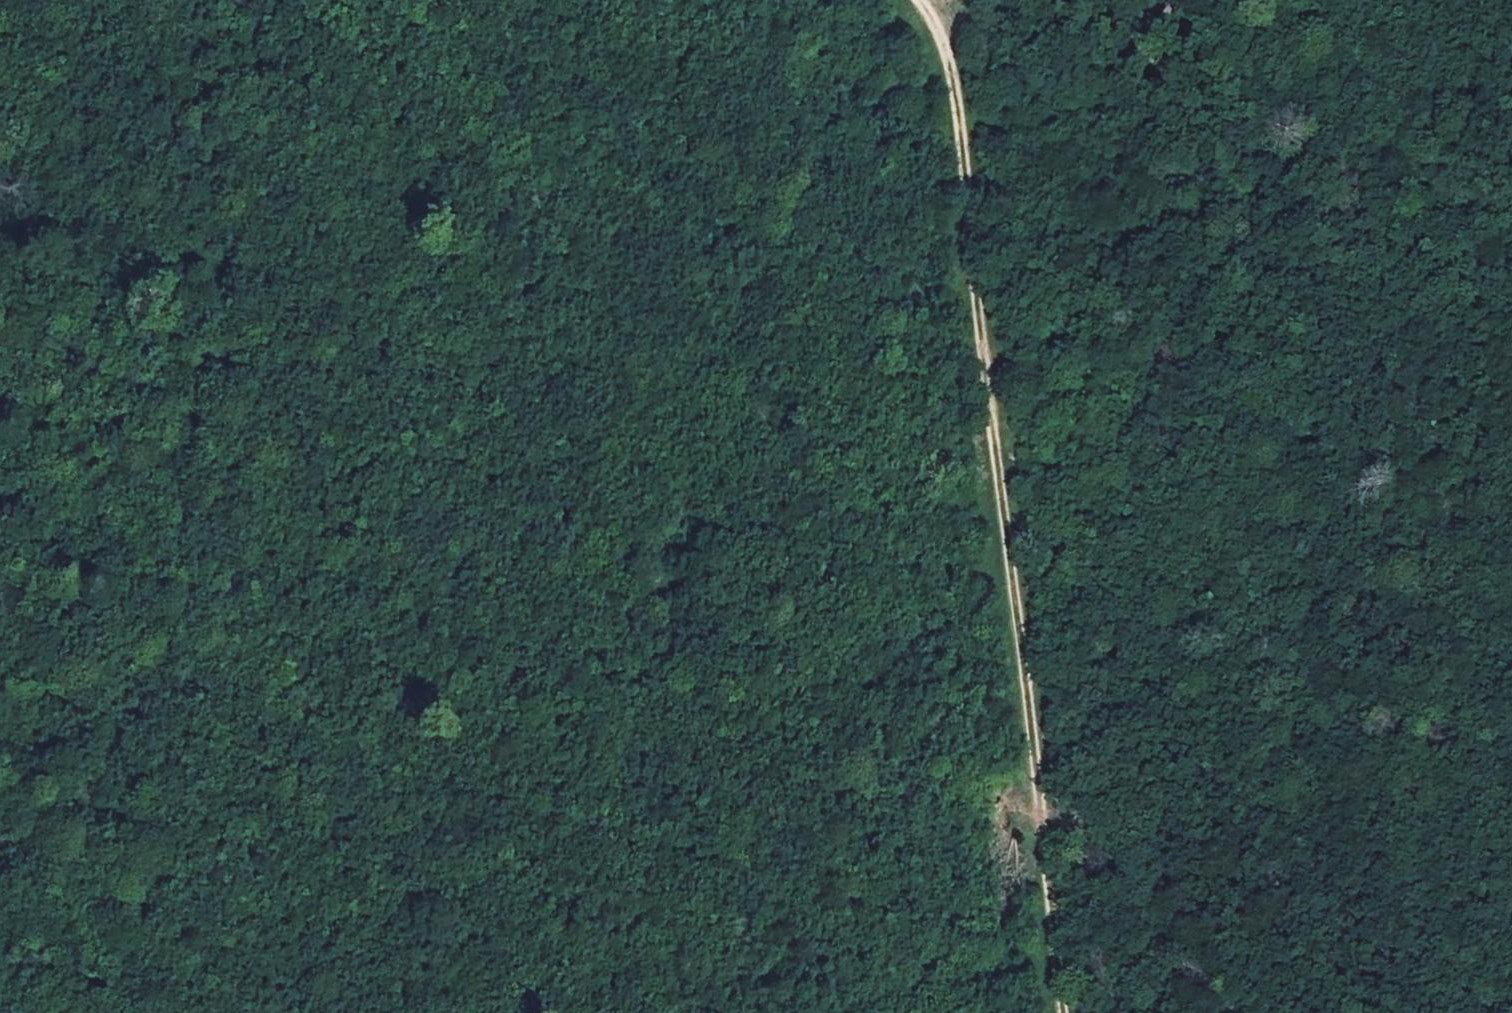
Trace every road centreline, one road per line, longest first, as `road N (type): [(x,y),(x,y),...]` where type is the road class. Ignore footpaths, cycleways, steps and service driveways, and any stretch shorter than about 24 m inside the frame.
road 1 (track): [(987,376),(1066,1012)]
road 2 (track): [(920,0),(946,43),(960,113),(987,376)]

